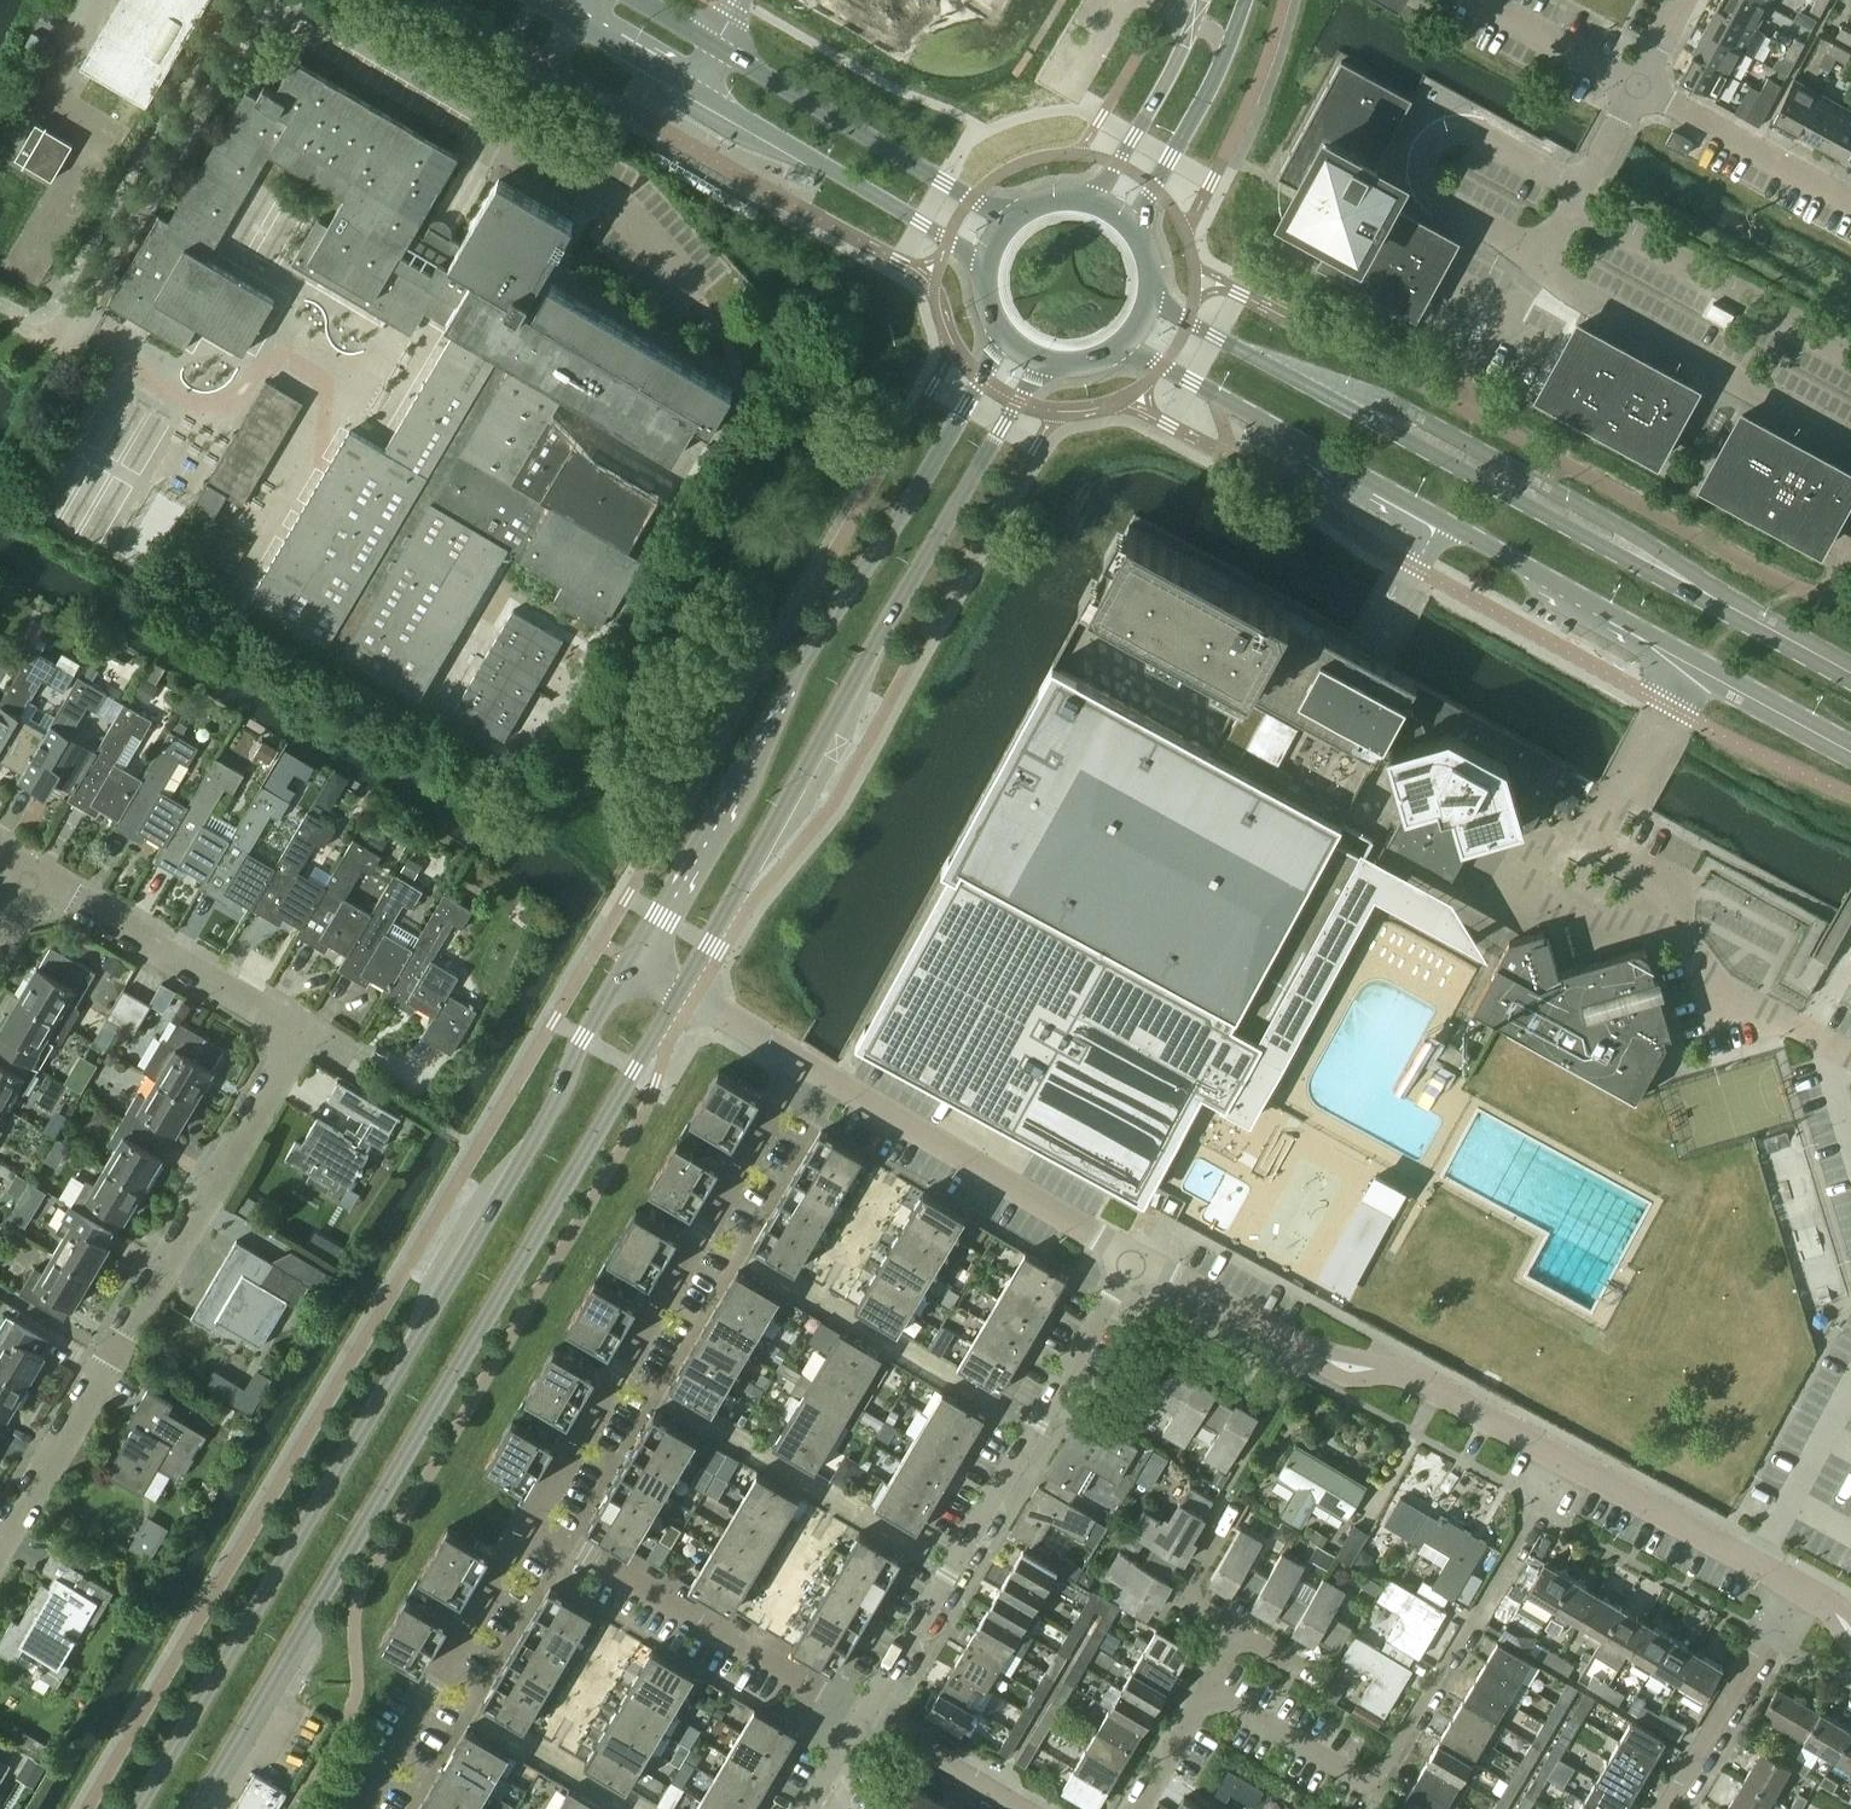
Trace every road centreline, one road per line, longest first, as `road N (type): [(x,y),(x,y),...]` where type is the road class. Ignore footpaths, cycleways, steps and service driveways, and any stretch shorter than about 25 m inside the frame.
road 1 (tertiary): [(637,962),(138,1808)]
road 2 (tertiary): [(195,1808),(682,990)]
road 3 (residential): [(0,1551),(283,1071),(287,1036),(272,1015),(34,879)]
road 4 (secondary): [(1121,345),(1850,749)]
road 5 (secondary): [(1850,689),(1149,299)]
road 6 (tertiary): [(1002,335),(916,491),(806,655),(637,962)]
road 7 (tertiary): [(682,990),(1044,362)]
road 8 (residential): [(1206,1689),(1356,1780),(1379,1774),(1562,1460)]
road 9 (residential): [(863,1715),(1136,1254)]
road 10 (residential): [(535,1521),(805,1063)]
road 11 (residential): [(1562,1460),(1413,1376),(1344,1369),(1136,1254)]
road 12 (residential): [(1136,1254),(805,1063)]
road 13 (residential): [(863,1715),(535,1521)]
road 14 (secondary): [(689,91),(920,223),(983,270)]
road 15 (secondary): [(1013,216),(969,198),(715,47)]
road 16 (residential): [(363,1808),(535,1521)]
road 17 (unclassified): [(1488,339),(1637,87)]
road 18 (residential): [(1797,1587),(1562,1460)]
road 19 (residential): [(1666,1808),(1797,1587)]
road 20 (tertiary): [(1132,228),(1247,0)]
road 21 (residential): [(1637,87),(1850,203)]
road 22 (tertiary): [(1202,0),(1165,81),(1091,201)]
road 23 (secondary): [(530,0),(689,91)]
road 24 (residential): [(1637,87),(1476,0)]
road 25 (residential): [(1020,1808),(863,1715)]
road 26 (residential): [(1239,1633),(1181,1596),(1232,1505)]
road 27 (residential): [(805,1063),(682,990)]
road 28 (residential): [(1136,1808),(1206,1689)]

